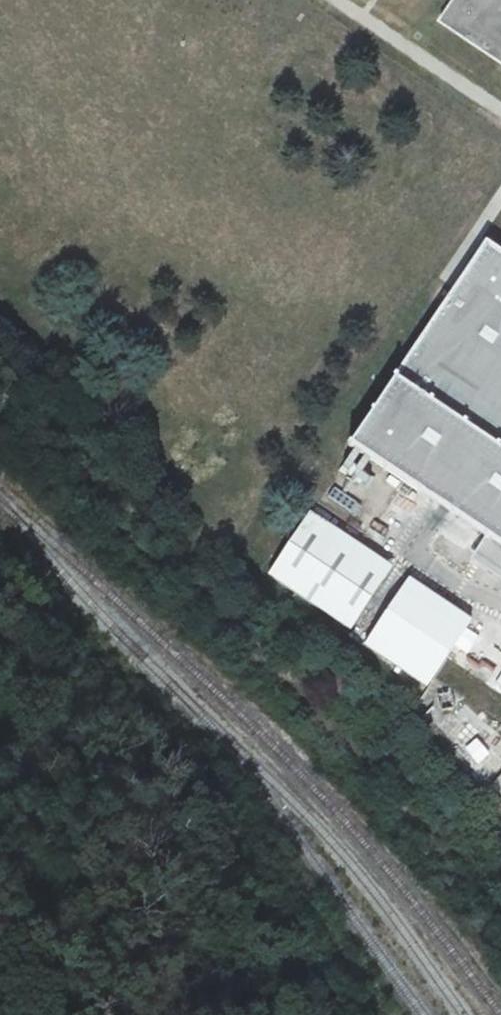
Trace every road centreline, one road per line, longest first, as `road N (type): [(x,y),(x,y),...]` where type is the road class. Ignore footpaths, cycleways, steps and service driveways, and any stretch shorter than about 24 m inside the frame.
road 1 (track): [(500,115),(333,0)]

